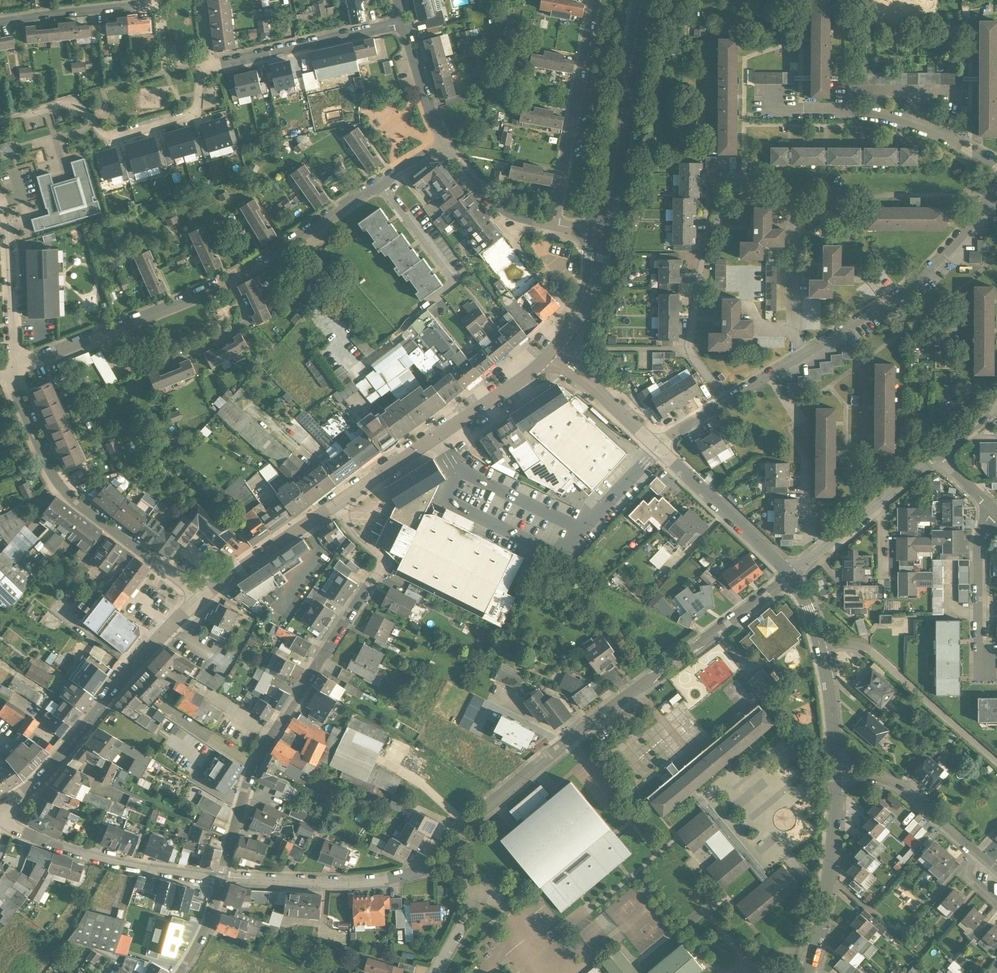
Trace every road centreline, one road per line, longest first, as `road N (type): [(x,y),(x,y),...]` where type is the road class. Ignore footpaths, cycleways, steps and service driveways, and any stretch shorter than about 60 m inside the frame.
road 1 (residential): [(402,25),(202,67),(197,111),(104,139),(72,102),(0,122)]
road 2 (residential): [(462,869),(461,838),(478,813),(794,578)]
road 3 (residential): [(222,879),(259,754),(382,565),(332,507)]
road 4 (residential): [(201,598),(76,505),(45,461),(13,367)]
road 5 (secondary): [(0,808),(51,769),(201,598)]
road 6 (secondary): [(332,507),(553,352)]
road 7 (residential): [(801,353),(934,272),(996,185)]
road 8 (residential): [(222,879),(327,885),(462,869)]
road 9 (residential): [(0,808),(18,831),(50,846),(222,879)]
road 10 (residential): [(774,102),(780,109),(907,118),(996,168)]
road 11 (secondary): [(599,232),(642,0)]
road 12 (residential): [(595,0),(553,225)]
road 13 (residential): [(101,333),(114,359),(148,373),(247,325),(231,280)]
road 14 (track): [(821,643),(872,651),(996,762)]
road 15 (tertiary): [(794,578),(816,618),(835,775)]
road 16 (tertiary): [(835,775),(837,825),(822,926),(806,972)]
road 17 (residential): [(835,775),(881,779),(905,791),(996,876)]
road 18 (tertiary): [(652,447),(794,578)]
road 19 (residential): [(379,185),(231,280)]
road 20 (residential): [(994,513),(979,538),(978,683)]
road 21 (residential): [(13,367),(9,242),(0,205)]
road 22 (secondary): [(201,598),(332,507)]
road 23 (residential): [(157,3),(0,22)]
road 24 (residential): [(443,146),(497,210),(553,225)]
road 25 (residential): [(231,280),(101,333)]
road 26 (tertiary): [(553,352),(652,447)]
road 27 (residential): [(652,447),(766,376)]
road 28 (secondary): [(553,352),(585,297),(599,232)]
road 29 (residential): [(402,25),(443,146)]
road 30 (residential): [(379,185),(453,283)]

